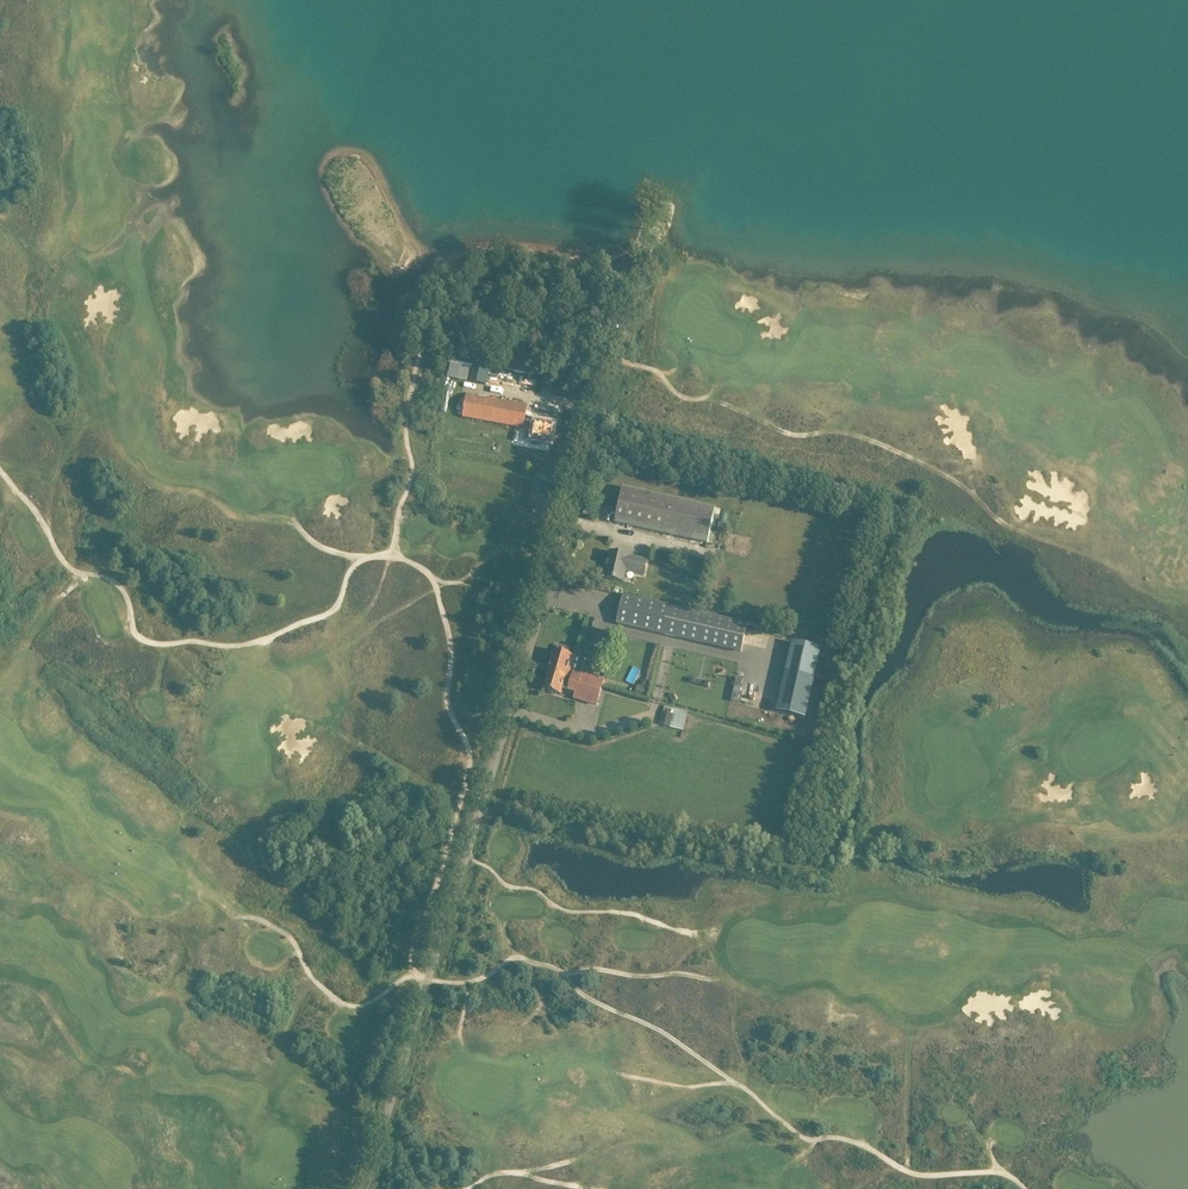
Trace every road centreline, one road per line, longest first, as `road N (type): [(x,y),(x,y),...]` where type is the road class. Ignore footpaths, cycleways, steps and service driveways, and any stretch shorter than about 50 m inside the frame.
road 1 (unclassified): [(363,1188),(603,398)]

